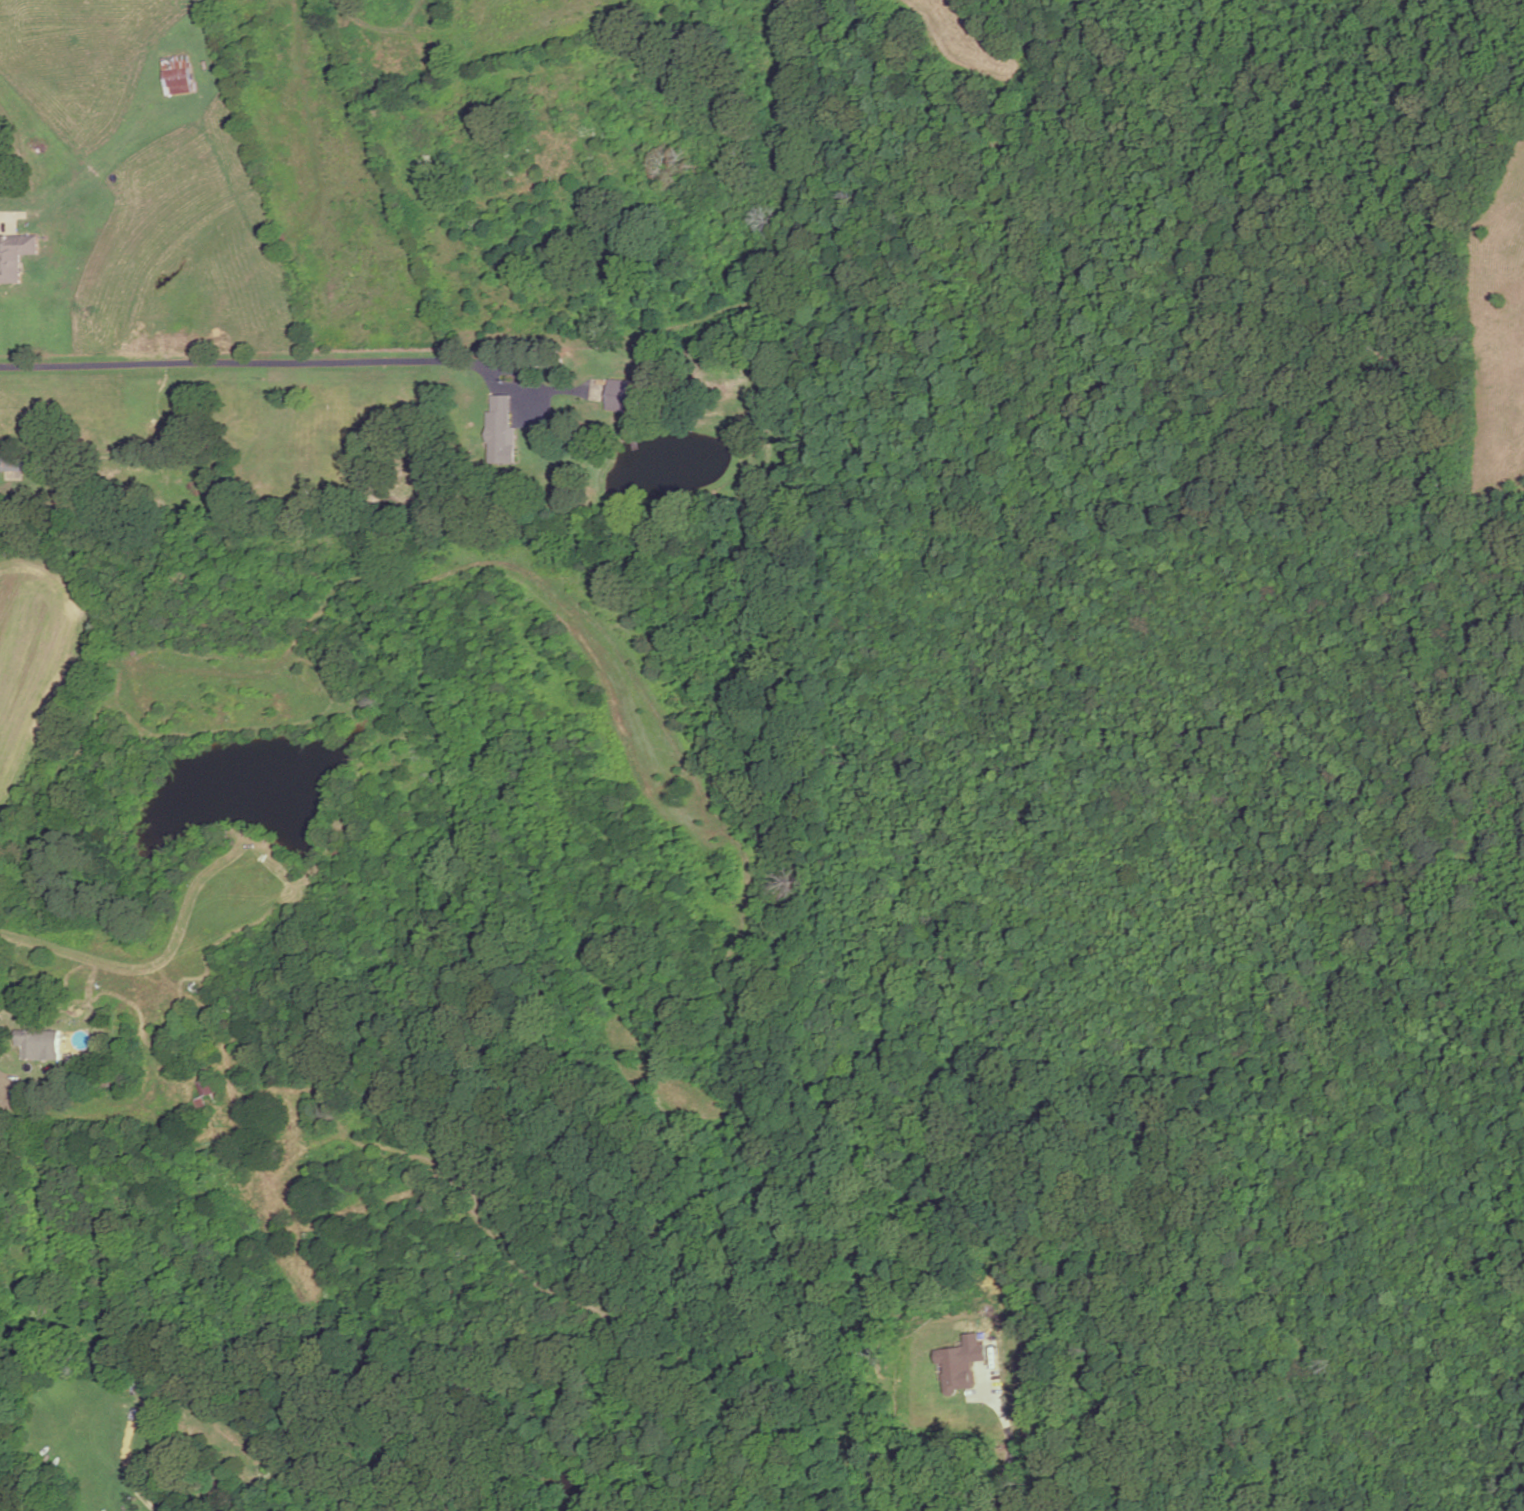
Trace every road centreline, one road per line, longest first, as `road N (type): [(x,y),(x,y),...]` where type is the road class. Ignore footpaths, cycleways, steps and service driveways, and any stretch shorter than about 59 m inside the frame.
road 1 (track): [(156,1510),(127,1476),(137,1399)]

